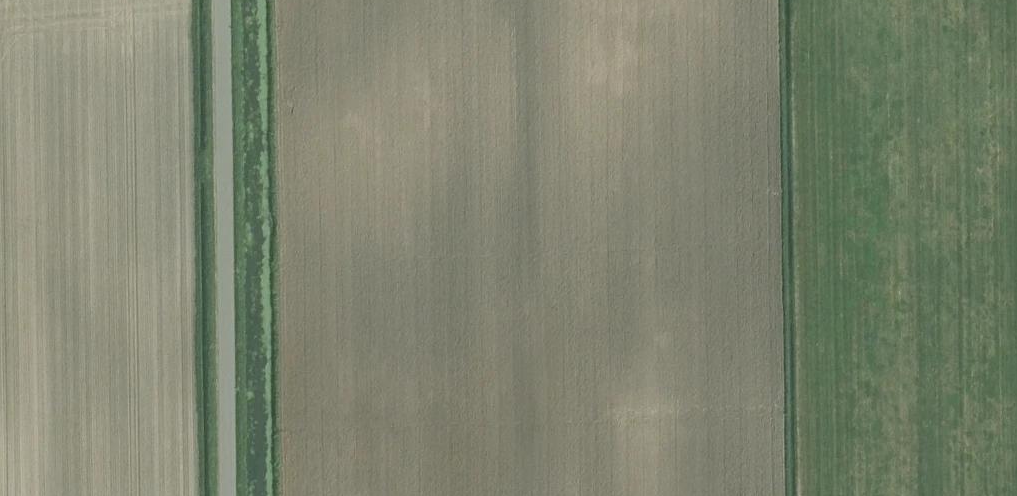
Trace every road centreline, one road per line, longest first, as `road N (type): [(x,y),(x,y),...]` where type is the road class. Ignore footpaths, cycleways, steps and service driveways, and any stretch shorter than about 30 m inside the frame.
road 1 (unclassified): [(229,495),(223,0)]

